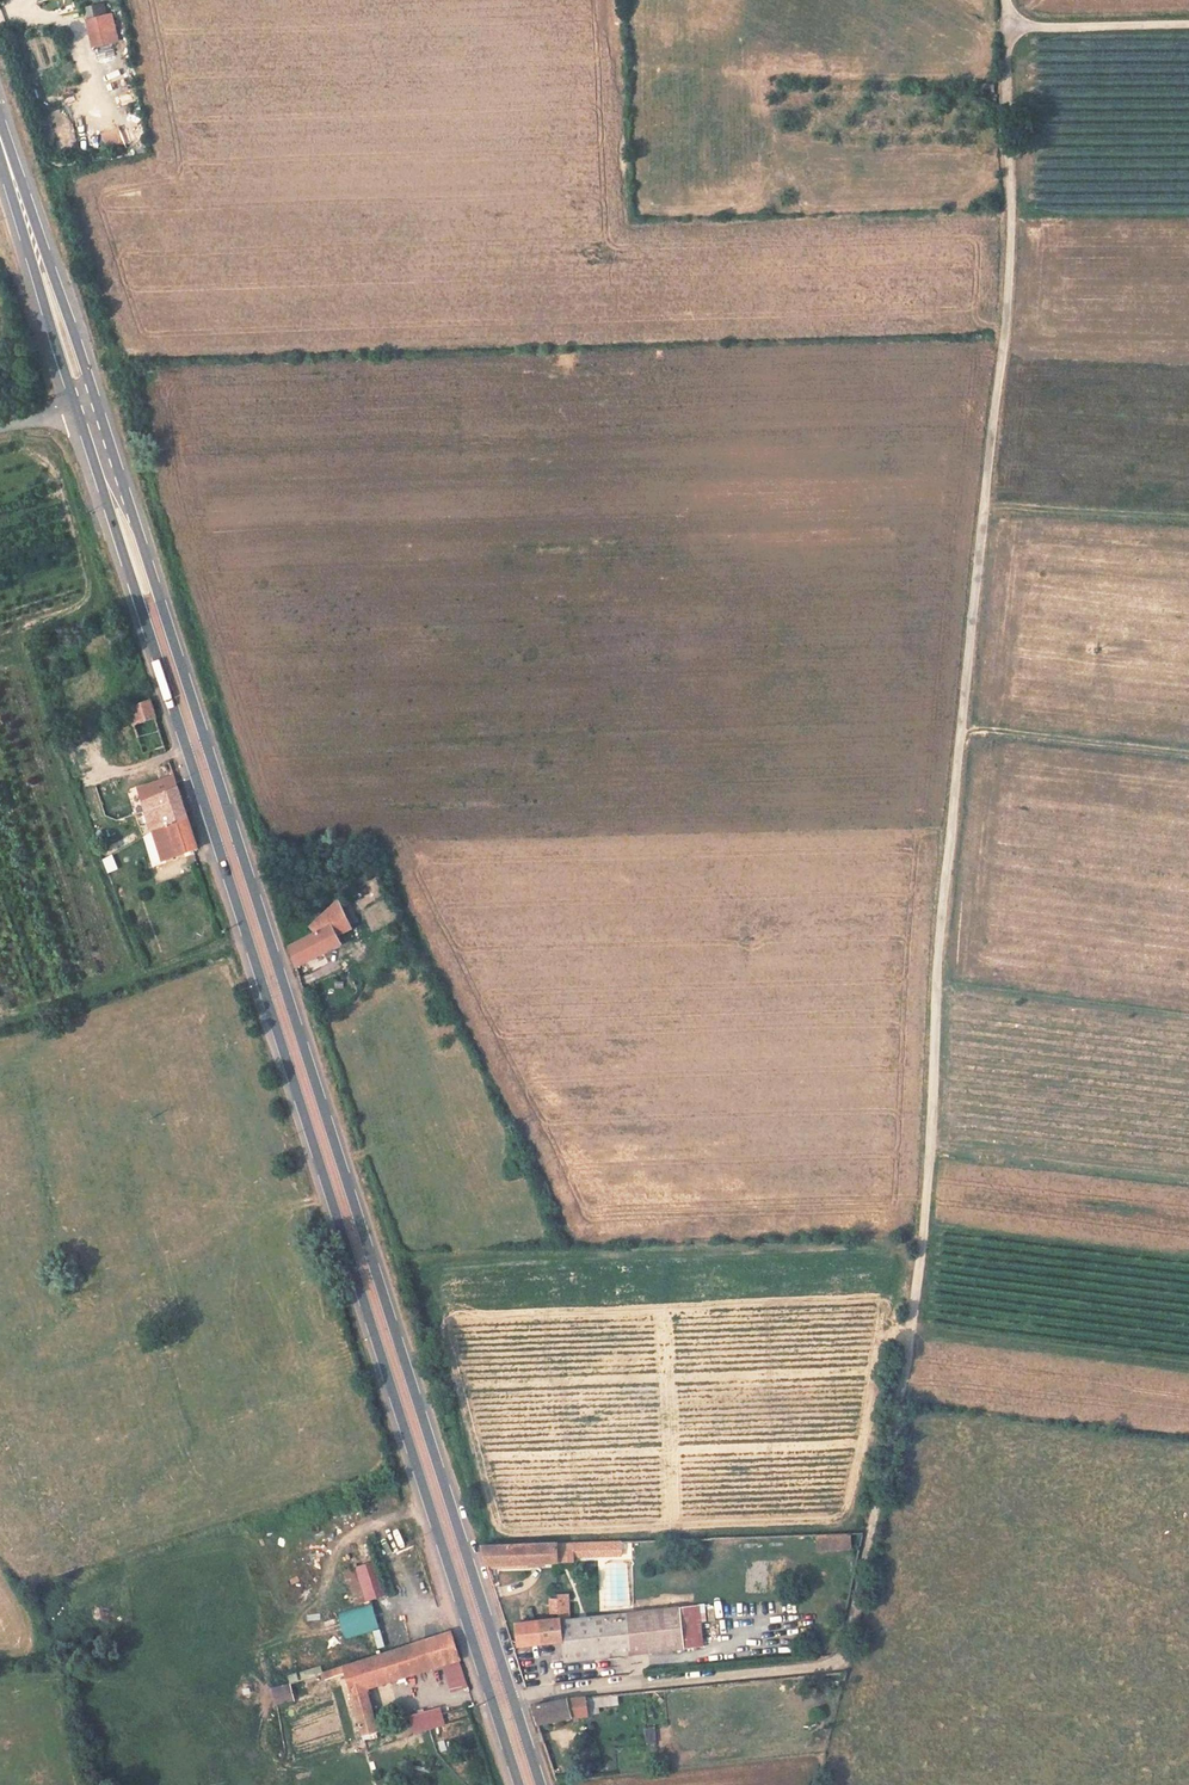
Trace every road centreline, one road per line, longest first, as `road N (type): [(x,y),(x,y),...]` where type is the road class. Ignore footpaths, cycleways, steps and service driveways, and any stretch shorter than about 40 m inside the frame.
road 1 (track): [(1007,27),(1010,261),(938,950),(931,1150),(903,1384),(847,1648)]
road 2 (primary): [(501,1699),(86,410)]
road 3 (unclassified): [(847,1648),(839,1661),(818,1668),(501,1699)]
road 4 (primary): [(86,410),(0,136)]
road 5 (track): [(0,1026),(212,951),(257,943)]
road 6 (track): [(961,728),(1188,754)]
road 7 (track): [(984,507),(1188,518)]
road 8 (track): [(1188,23),(1007,27)]

